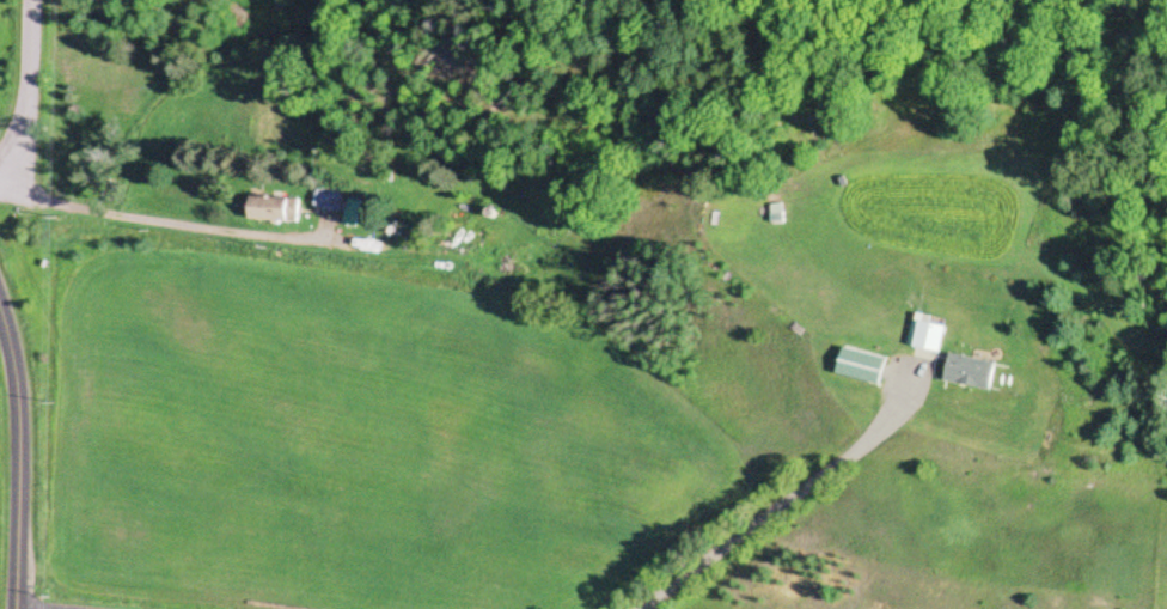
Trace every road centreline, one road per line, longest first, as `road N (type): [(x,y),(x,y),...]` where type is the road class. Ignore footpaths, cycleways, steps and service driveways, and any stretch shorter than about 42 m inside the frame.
road 1 (residential): [(14,608),(18,432),(0,327)]
road 2 (residential): [(0,176),(18,128),(31,0)]

